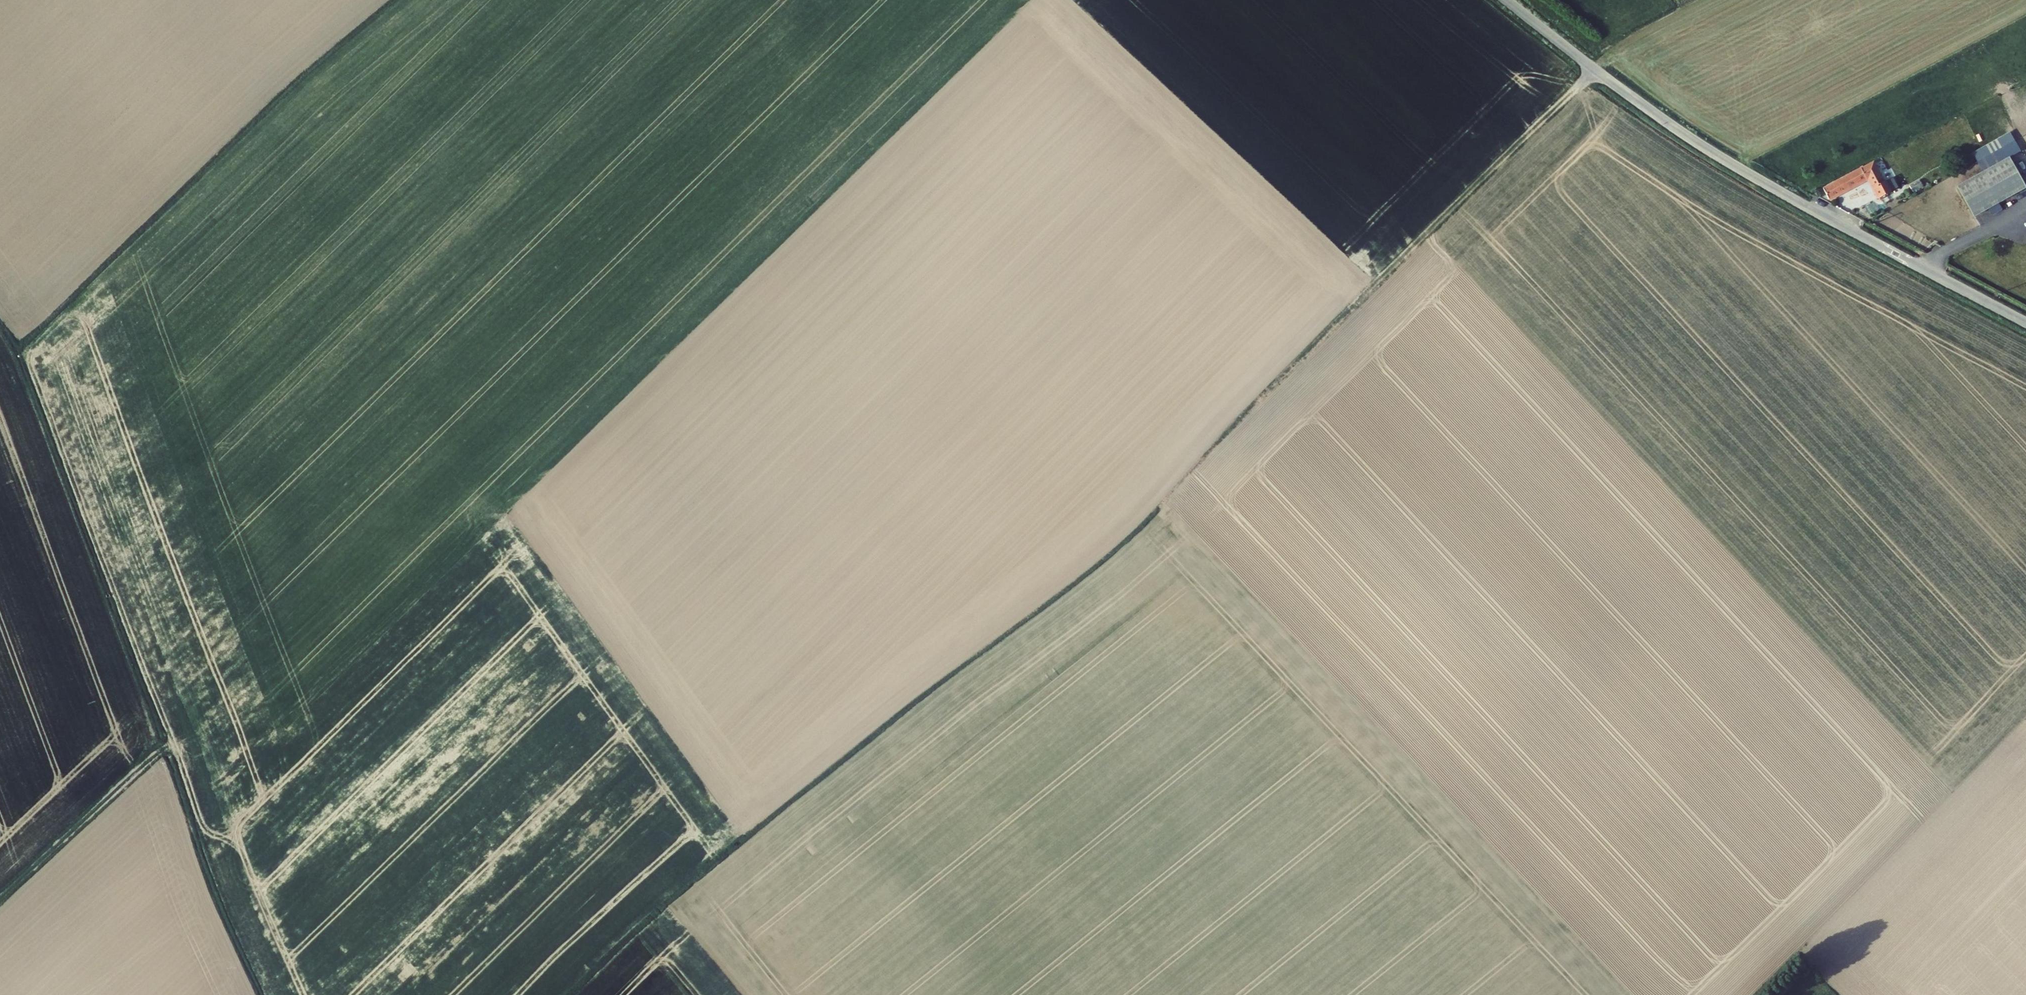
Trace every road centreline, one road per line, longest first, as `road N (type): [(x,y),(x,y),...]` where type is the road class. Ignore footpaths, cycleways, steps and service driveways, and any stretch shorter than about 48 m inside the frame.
road 1 (unclassified): [(1508,0),(1711,151),(2025,323)]
road 2 (track): [(0,902),(158,756)]

